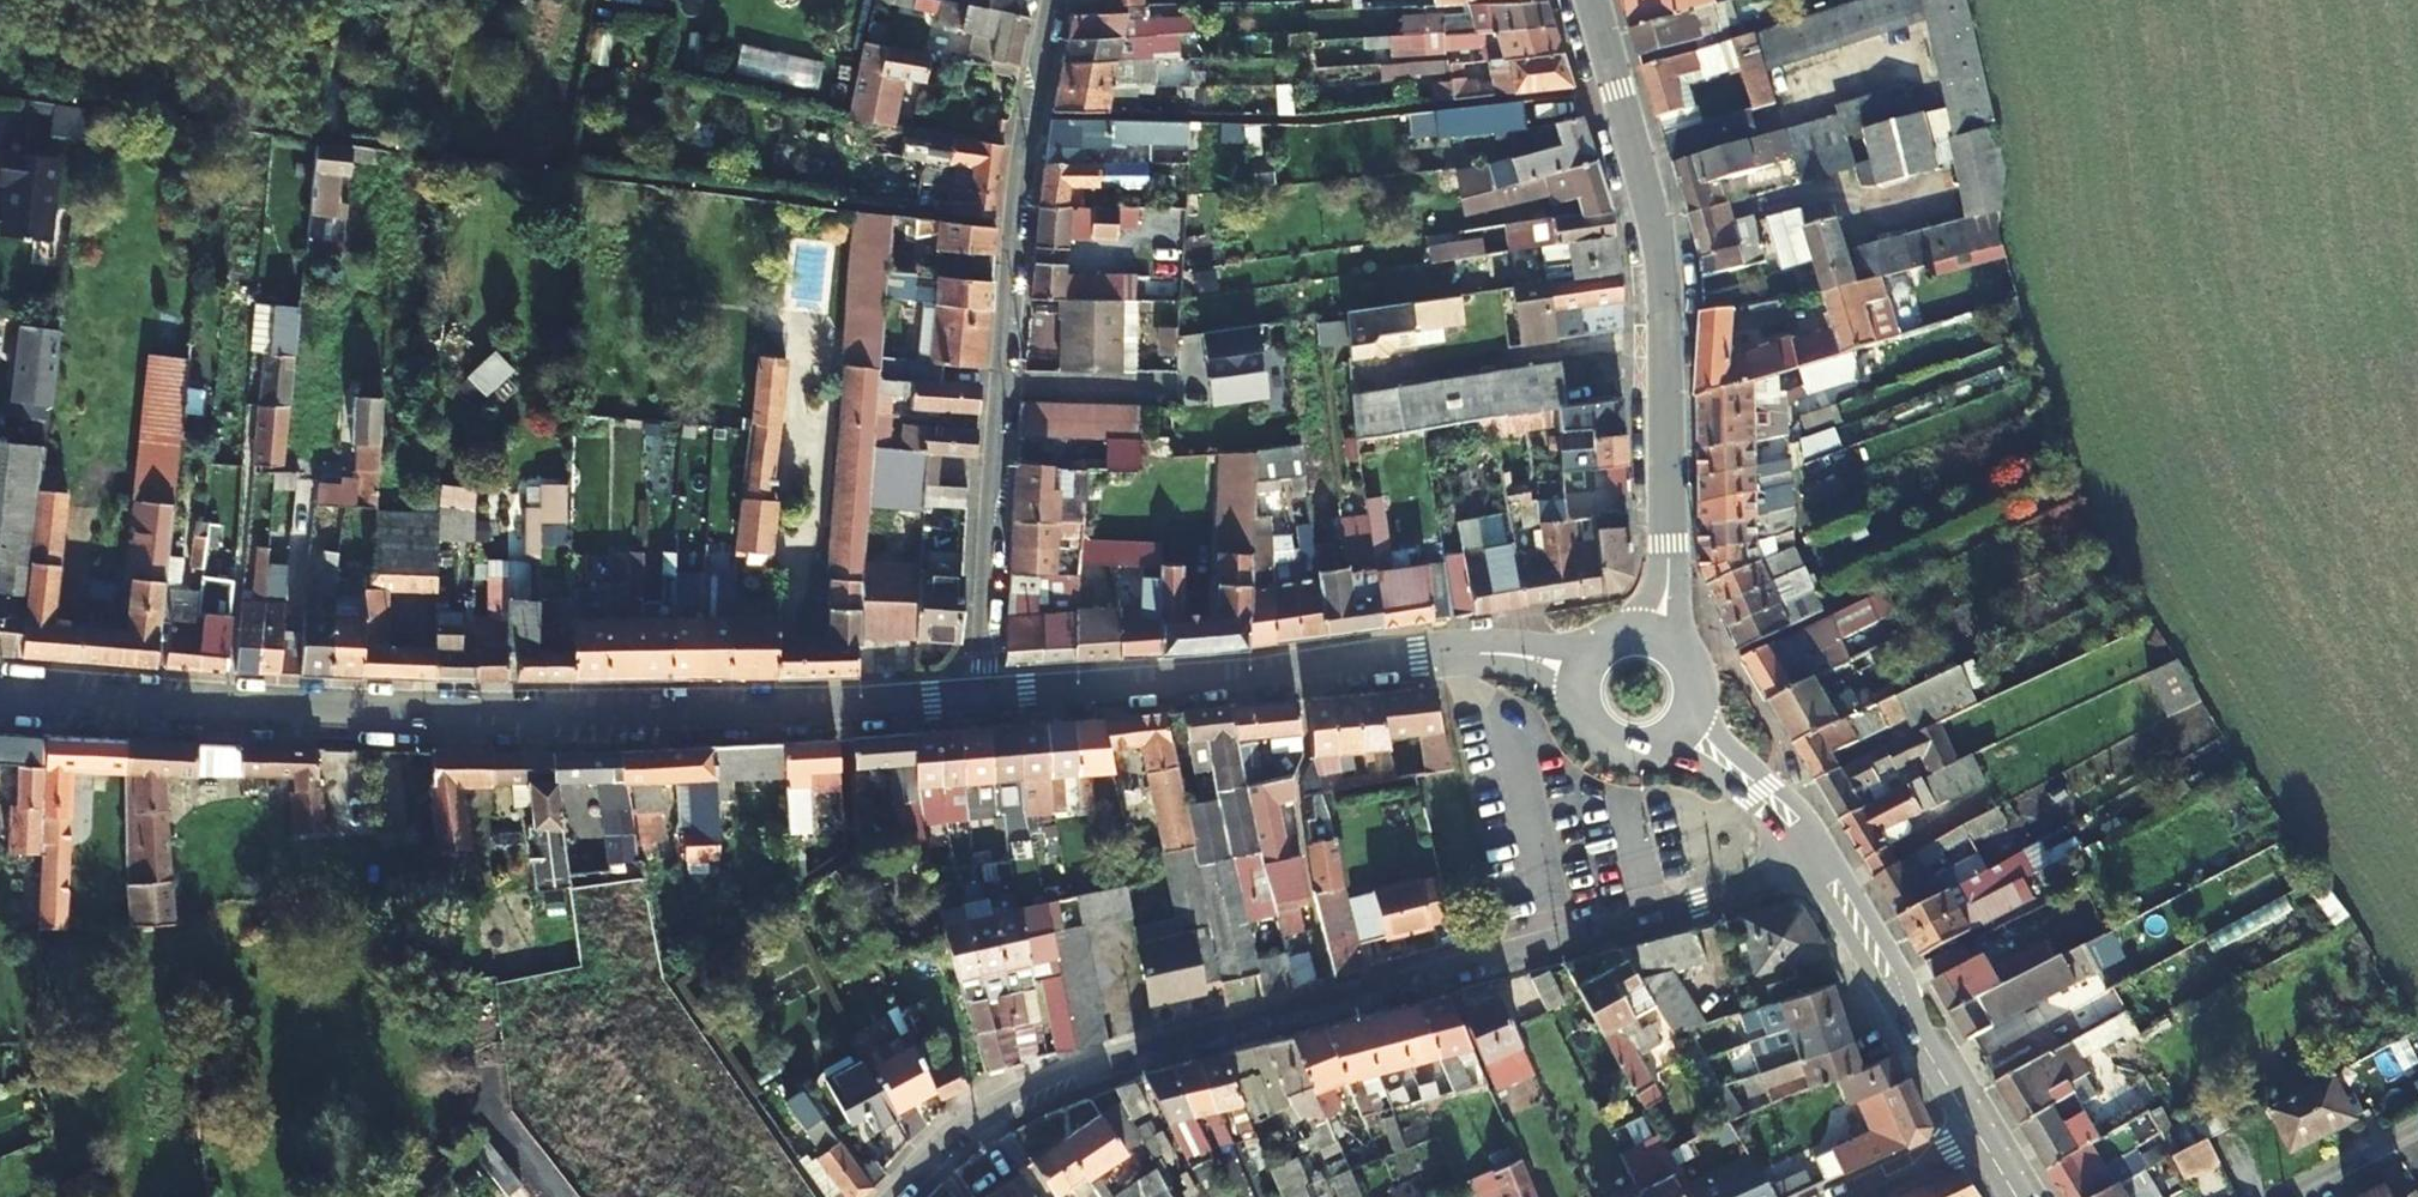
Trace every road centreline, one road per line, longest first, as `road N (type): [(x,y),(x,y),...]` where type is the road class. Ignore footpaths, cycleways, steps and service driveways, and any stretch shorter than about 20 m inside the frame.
road 1 (residential): [(1807,866),(1650,918),(1066,1077),(948,1137),(891,1196)]
road 2 (tertiary): [(0,695),(279,712),(575,717),(982,696)]
road 3 (residential): [(1054,0),(1019,179),(982,696)]
road 4 (residential): [(1653,635),(1667,542),(1659,258),(1590,0)]
road 5 (tertiary): [(982,696),(1443,654),(1583,670)]
road 6 (tertiary): [(1807,866),(1920,1042)]
road 7 (tertiary): [(1831,857),(1795,805),(1721,742),(1696,702)]
road 8 (tertiary): [(1920,1042),(1894,962),(1831,857)]
road 9 (tertiary): [(1646,750),(1728,784),(1807,866)]
road 10 (residential): [(2284,1196),(2417,1129)]
road 11 (residential): [(1980,1140),(1855,1196)]
road 12 (tertiary): [(1583,670),(1579,695),(1591,728),(1620,748),(1646,750)]

